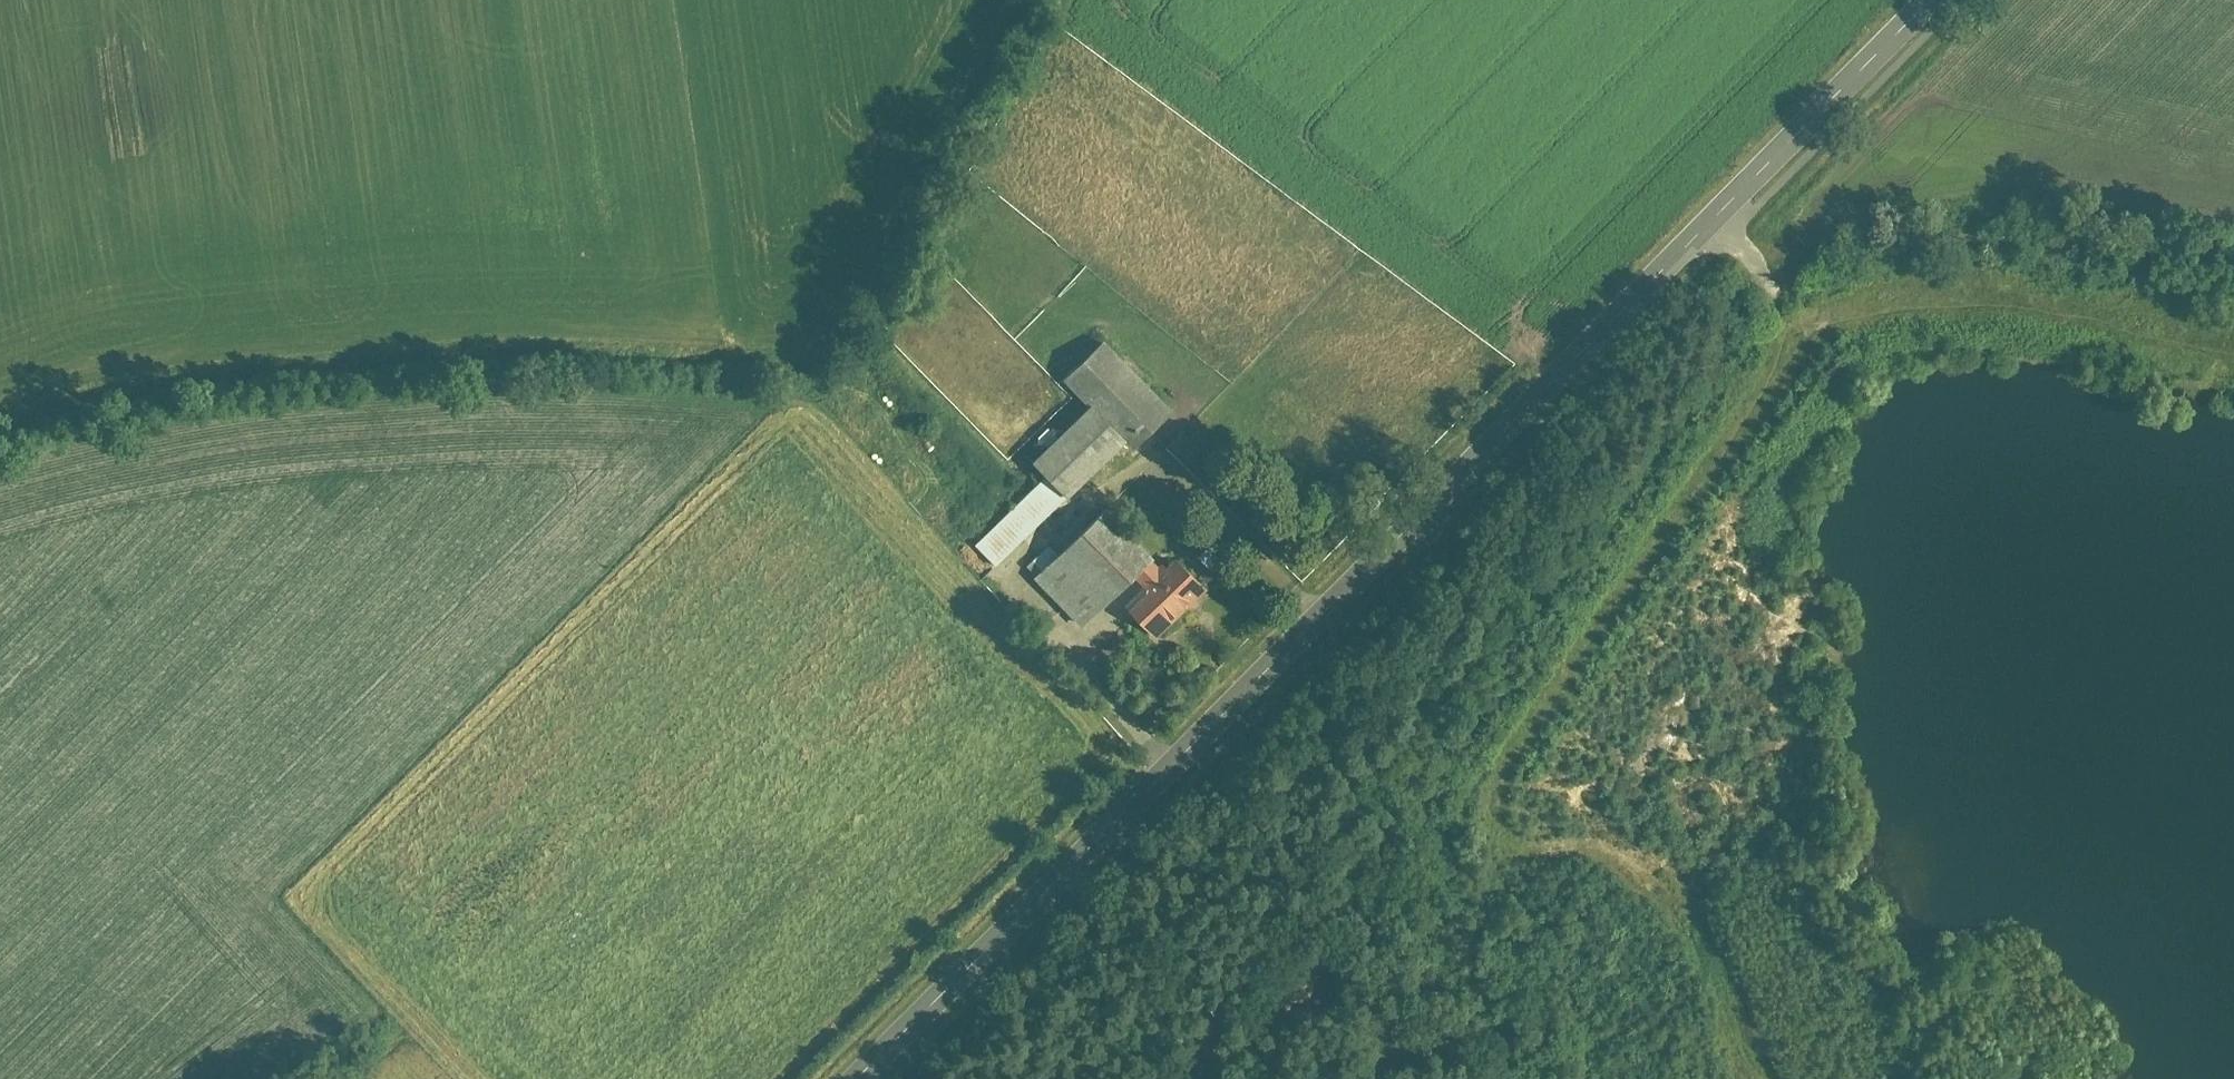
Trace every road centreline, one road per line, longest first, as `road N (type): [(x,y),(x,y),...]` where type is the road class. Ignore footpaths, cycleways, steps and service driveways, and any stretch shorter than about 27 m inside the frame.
road 1 (tertiary): [(840,1078),(1917,0)]

